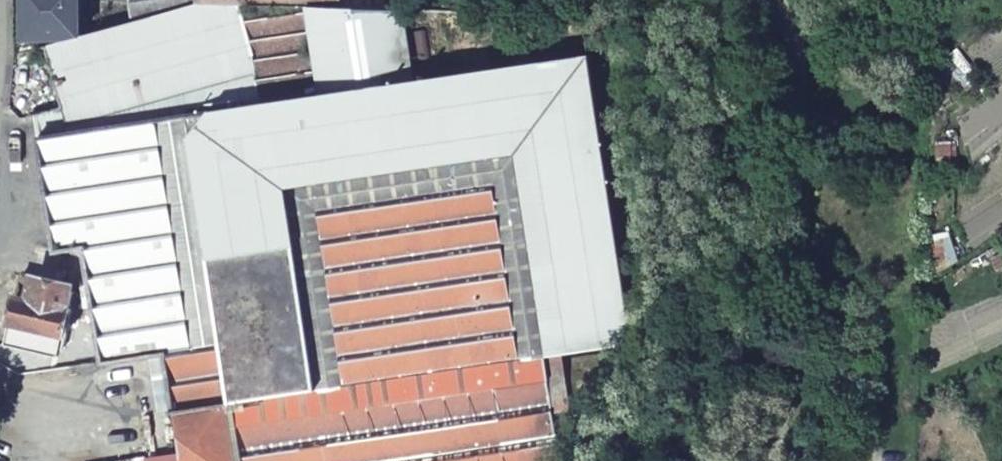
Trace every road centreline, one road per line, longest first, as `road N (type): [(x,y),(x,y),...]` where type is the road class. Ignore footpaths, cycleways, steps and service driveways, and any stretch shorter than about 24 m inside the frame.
road 1 (unclassified): [(776,0),(796,52),(805,302),(775,460)]

